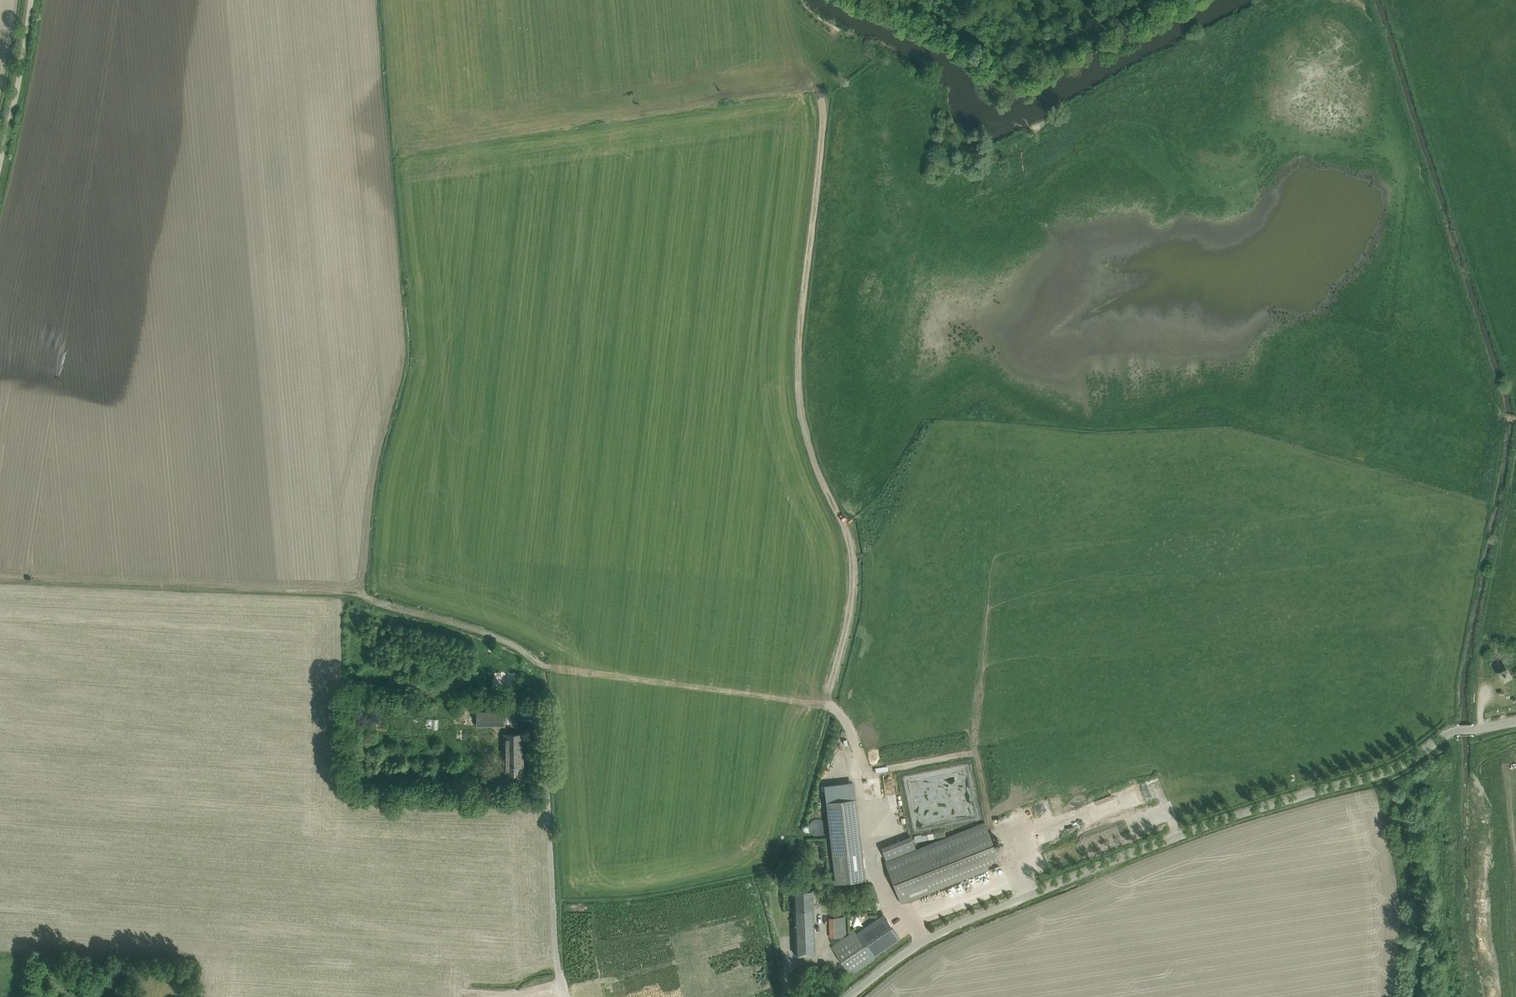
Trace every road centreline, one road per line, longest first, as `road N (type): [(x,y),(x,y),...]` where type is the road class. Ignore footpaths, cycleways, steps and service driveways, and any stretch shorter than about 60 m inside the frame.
road 1 (track): [(784,996),(788,944),(778,870),(856,575),(805,441),(798,356),(822,101),(810,87),(635,113)]
road 2 (unclassified): [(841,996),(923,939),(1175,838),(1394,767),(1459,730),(1515,721)]
road 3 (unclassified): [(557,996),(534,692)]

